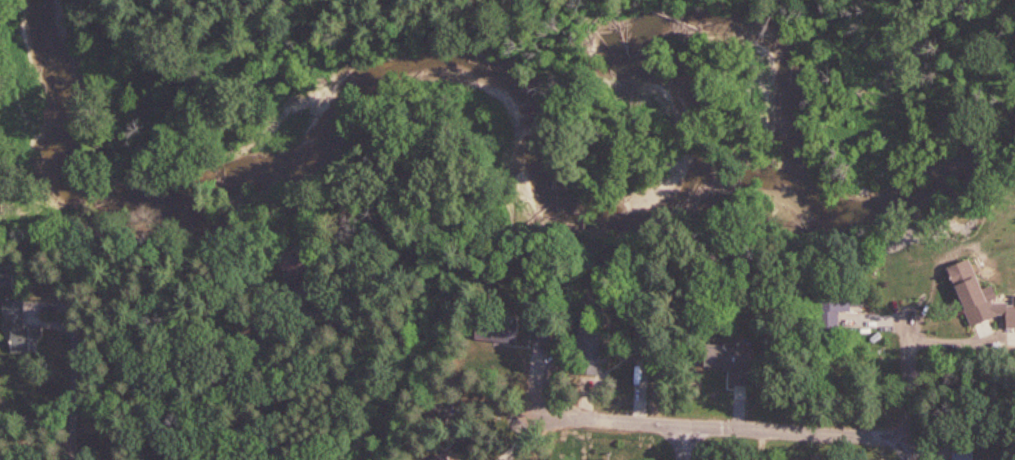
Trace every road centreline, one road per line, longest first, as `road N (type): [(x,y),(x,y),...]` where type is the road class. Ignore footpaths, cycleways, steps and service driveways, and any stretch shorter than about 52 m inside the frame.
road 1 (residential): [(911,435),(514,423)]
road 2 (residential): [(911,459),(911,317)]

